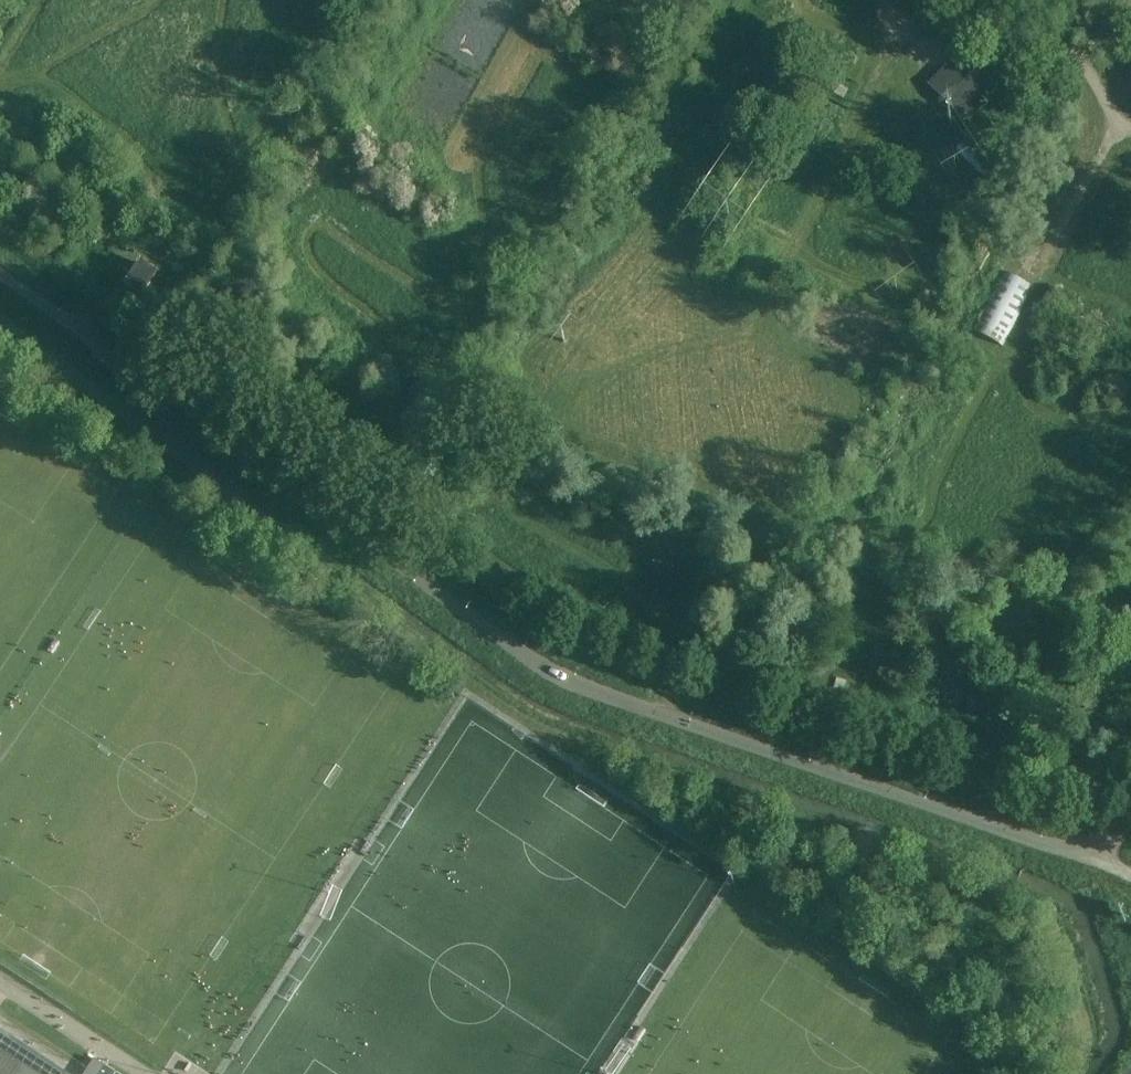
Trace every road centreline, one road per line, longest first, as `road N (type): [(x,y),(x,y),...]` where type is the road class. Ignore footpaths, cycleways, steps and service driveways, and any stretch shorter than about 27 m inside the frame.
road 1 (unclassified): [(0,274),(525,655),(593,691),(1074,853),(1097,852),(1130,822)]
road 2 (unclassified): [(965,0),(1067,53),(1097,84),(1118,131),(1130,129)]

